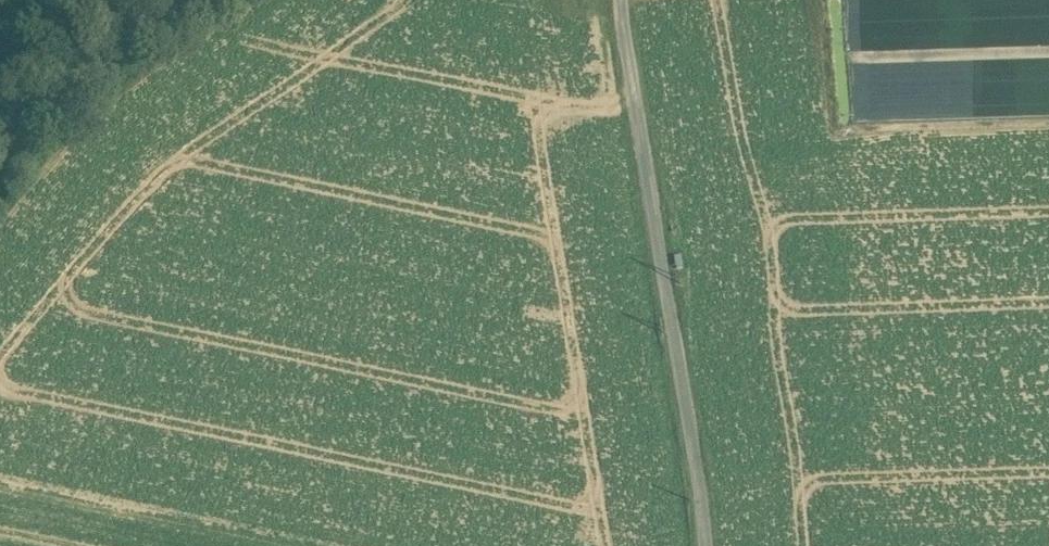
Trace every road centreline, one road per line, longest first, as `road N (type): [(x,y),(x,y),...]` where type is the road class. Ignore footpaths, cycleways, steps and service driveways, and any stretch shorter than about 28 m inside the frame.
road 1 (track): [(624,0),(709,545)]

